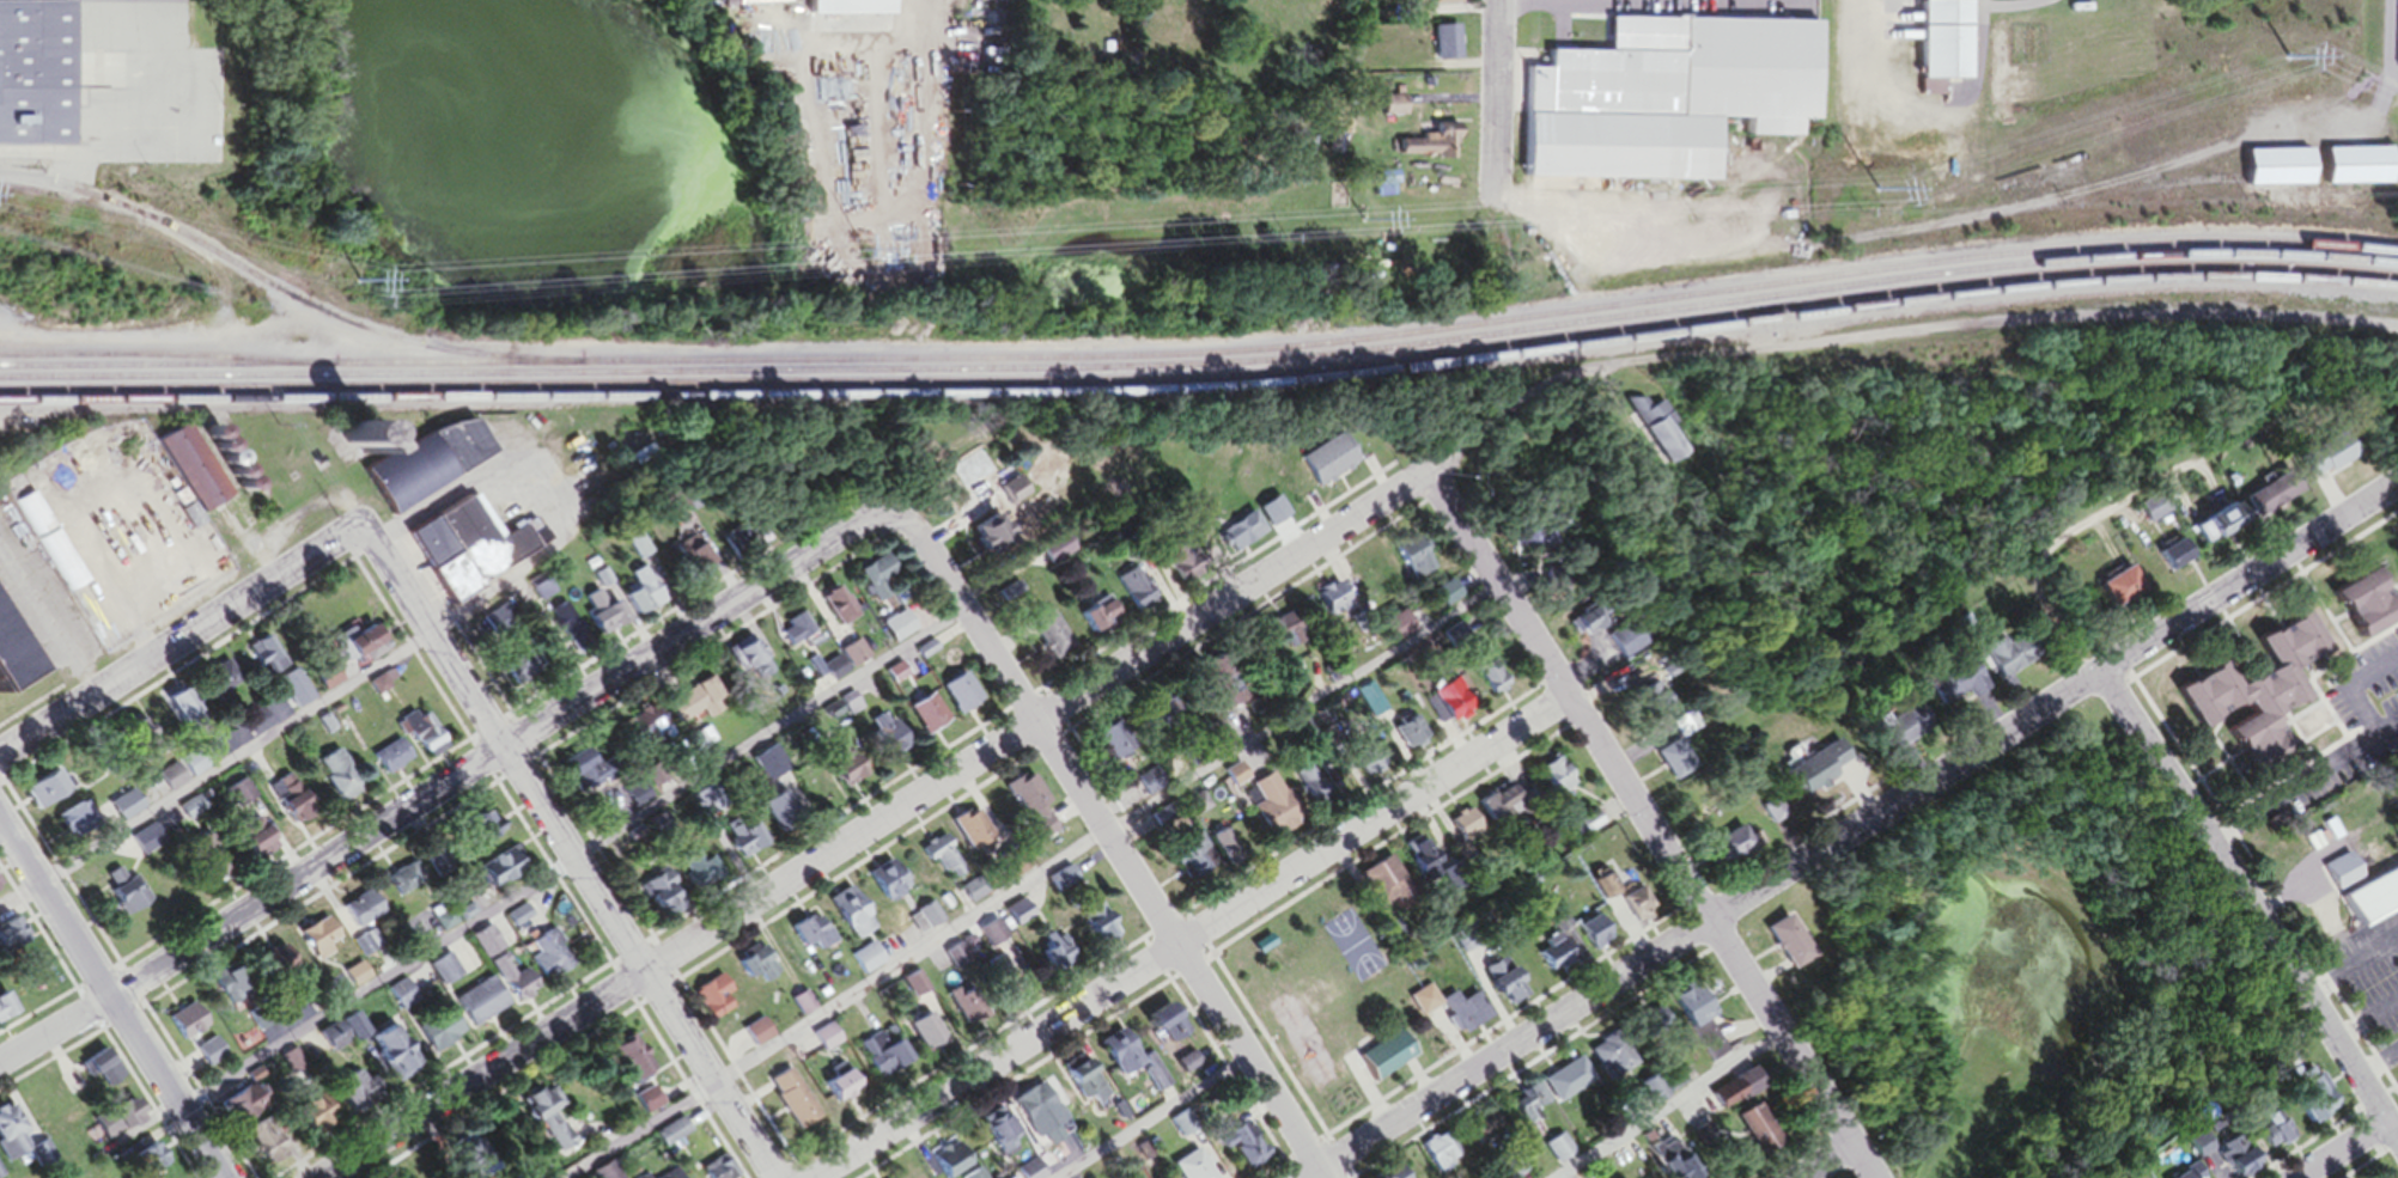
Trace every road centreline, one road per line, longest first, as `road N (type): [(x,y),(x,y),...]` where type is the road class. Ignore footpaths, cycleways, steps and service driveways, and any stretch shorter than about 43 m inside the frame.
road 1 (residential): [(321,1177),(1426,469)]
road 2 (residential): [(1309,1177),(2397,483)]
road 3 (residential): [(0,1064),(852,526),(887,518)]
road 4 (residential): [(814,1177),(1570,695)]
road 5 (residential): [(1876,1177),(1426,469)]
road 6 (track): [(1583,370),(2017,323),(2397,334)]
road 7 (residential): [(887,518),(929,549),(1324,1177)]
road 8 (residential): [(775,1177),(377,544),(361,533)]
road 9 (residential): [(2397,1142),(2105,671)]
road 10 (residential): [(0,753),(343,536),(361,533)]
road 11 (residential): [(0,819),(225,1177)]
road 12 (residential): [(1492,206),(1499,0)]
road 13 (residential): [(1426,469),(1527,396),(1583,370)]

